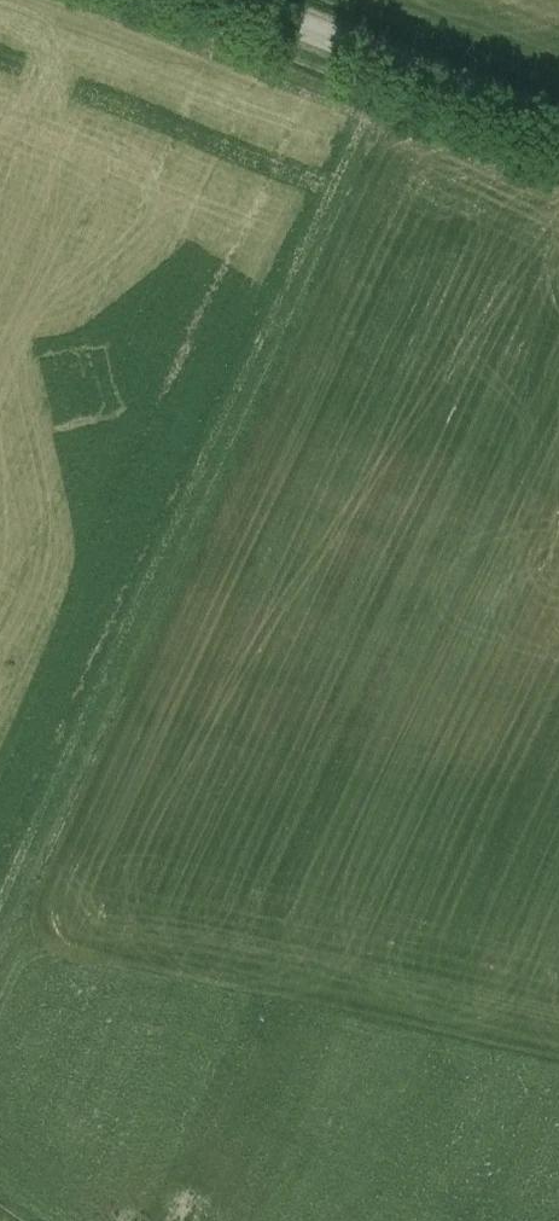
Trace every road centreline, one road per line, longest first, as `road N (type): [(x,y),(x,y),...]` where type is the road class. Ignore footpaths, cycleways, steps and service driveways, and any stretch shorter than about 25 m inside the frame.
road 1 (unclassified): [(558,130),(234,0)]

